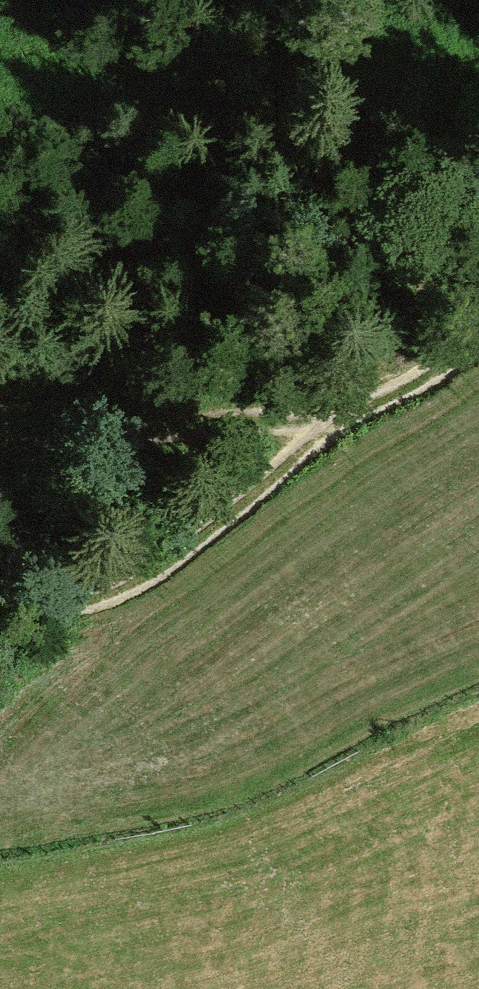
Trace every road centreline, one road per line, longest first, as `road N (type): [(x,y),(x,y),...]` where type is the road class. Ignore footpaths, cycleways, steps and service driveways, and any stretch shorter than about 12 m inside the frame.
road 1 (track): [(478,346),(364,410),(179,557),(125,587),(0,619)]
road 2 (track): [(478,718),(224,842),(0,909)]
road 3 (track): [(0,445),(364,410)]

